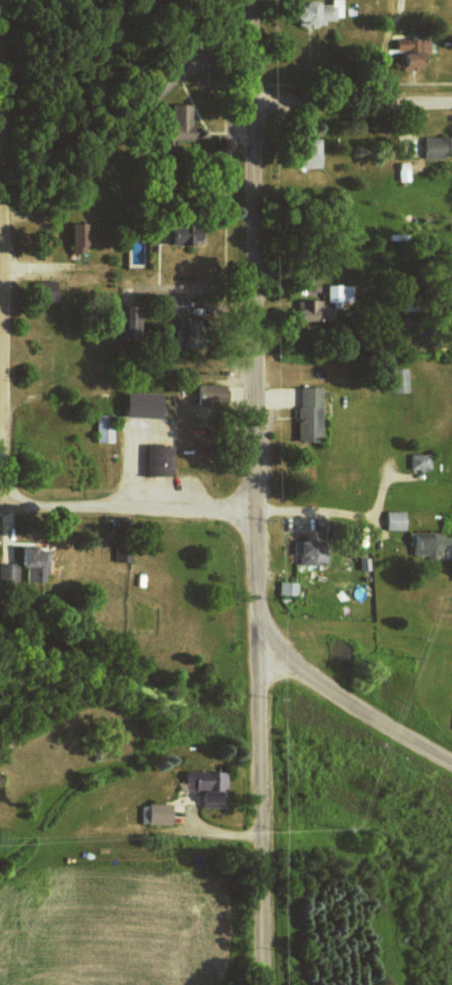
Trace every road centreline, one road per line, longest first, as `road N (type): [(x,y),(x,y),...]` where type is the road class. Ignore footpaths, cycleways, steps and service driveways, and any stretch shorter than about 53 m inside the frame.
road 1 (tertiary): [(257,511),(254,0)]
road 2 (residential): [(262,984),(260,609)]
road 3 (residential): [(11,504),(3,470),(2,142)]
road 4 (tertiary): [(451,760),(322,682),(273,635),(260,609),(257,511)]
road 5 (residential): [(254,91),(451,91)]
road 6 (residential): [(2,142),(3,0)]
road 7 (residential): [(257,511),(119,505)]
road 8 (residential): [(257,511),(378,515)]

